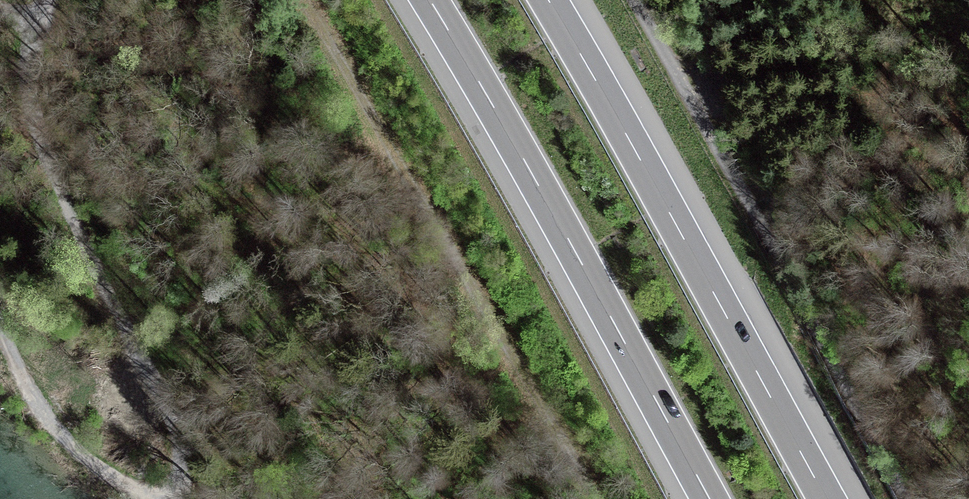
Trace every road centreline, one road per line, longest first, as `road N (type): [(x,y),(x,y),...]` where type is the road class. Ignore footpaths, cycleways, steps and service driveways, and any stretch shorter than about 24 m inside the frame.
road 1 (track): [(596,498),(302,0)]
road 2 (motorway): [(430,0),(710,498)]
road 3 (motorway): [(827,498),(548,0)]
road 4 (track): [(906,498),(633,0)]
road 5 (track): [(167,498),(180,463),(178,435),(30,125),(45,0)]
road 6 (track): [(0,326),(50,421),(146,498)]

